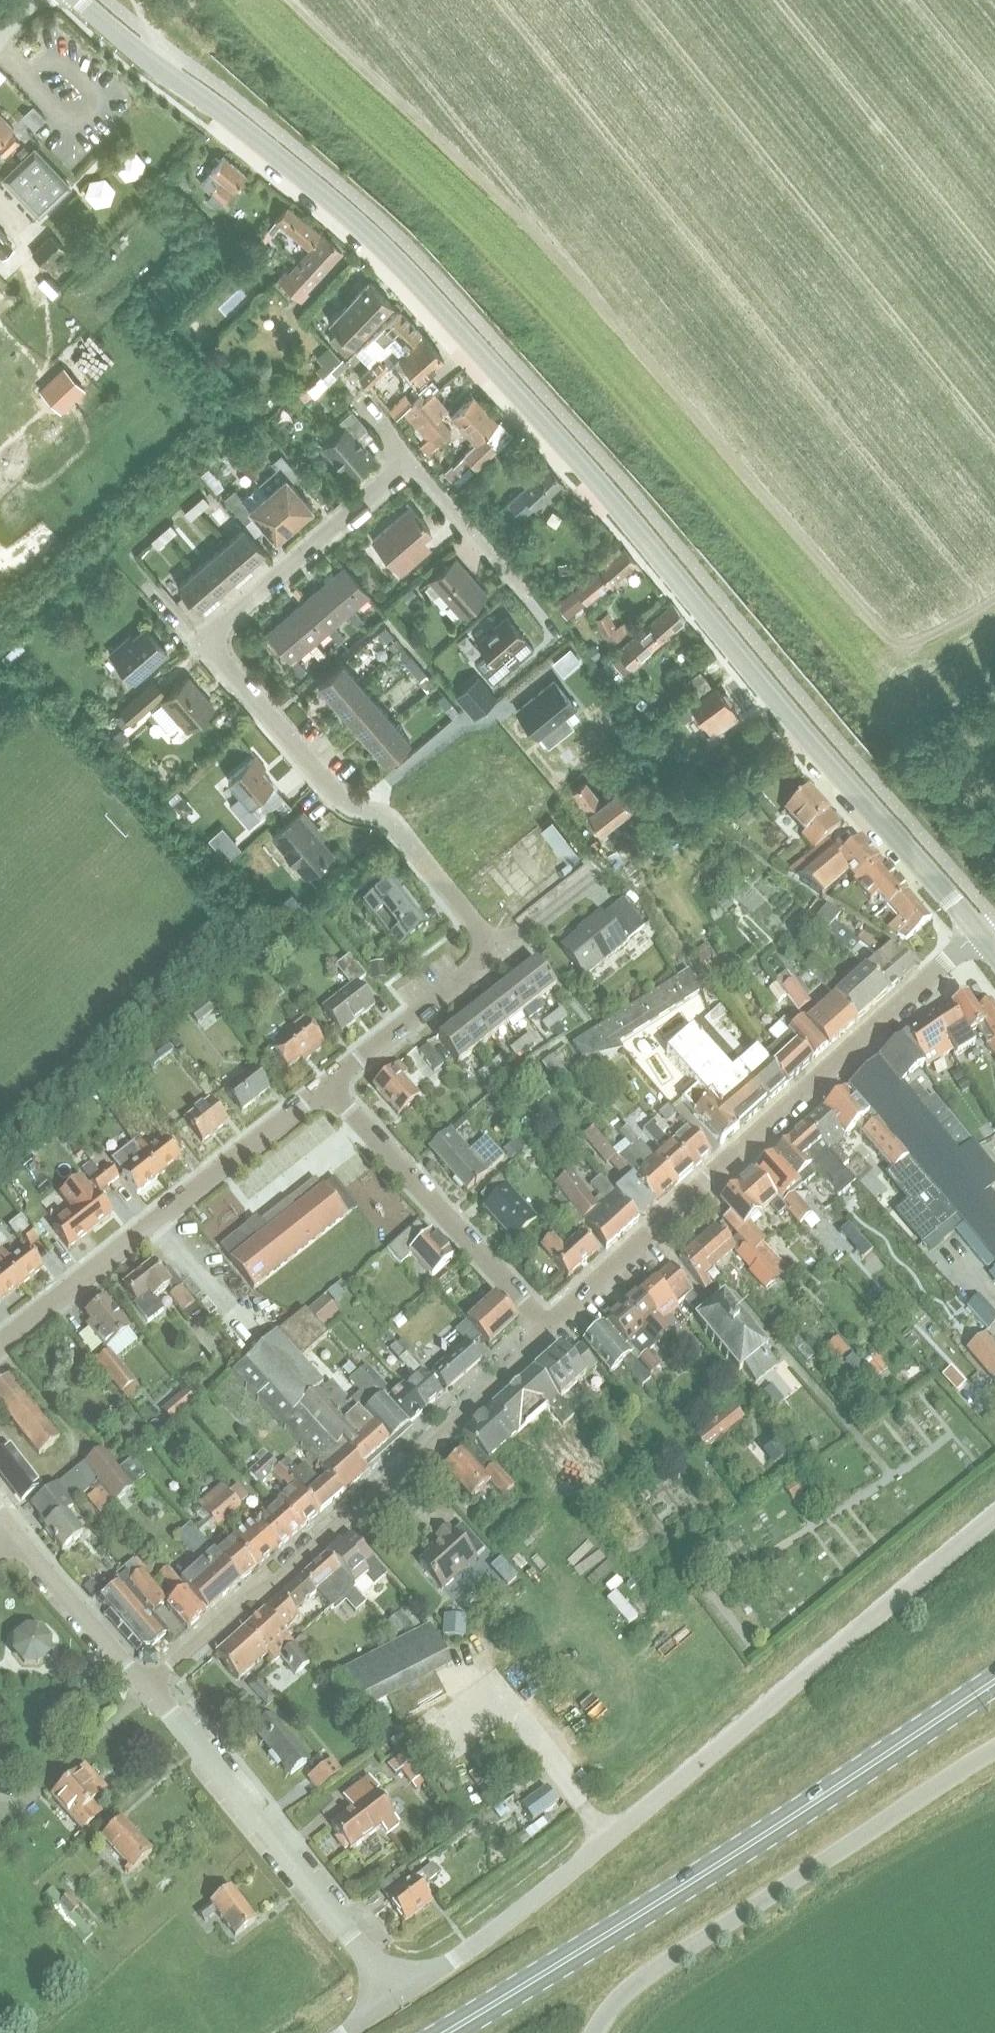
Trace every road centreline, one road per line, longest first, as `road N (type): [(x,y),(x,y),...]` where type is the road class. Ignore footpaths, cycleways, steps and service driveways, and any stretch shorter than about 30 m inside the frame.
road 1 (tertiary): [(983,935),(425,286),(336,201),(81,0)]
road 2 (residential): [(526,596),(407,462),(216,633),(222,664),(340,799),(397,826),(485,940),(476,968),(326,1088)]
road 3 (unclassified): [(994,1517),(610,1843),(398,1999)]
road 4 (secondary): [(448,2032),(994,1681)]
road 5 (residential): [(545,1327),(983,935)]
road 6 (residential): [(545,1327),(146,1688)]
road 7 (unclassified): [(594,2032),(642,1979),(994,1750)]
road 8 (residential): [(326,1088),(0,1342)]
road 9 (residential): [(398,1999),(146,1688)]
road 10 (residential): [(545,1327),(326,1088)]
road 11 (residential): [(146,1688),(15,1535)]

